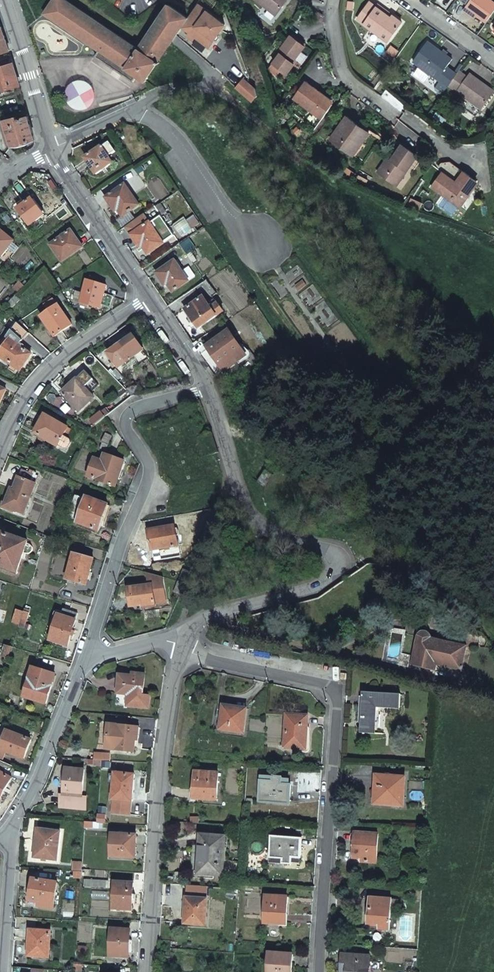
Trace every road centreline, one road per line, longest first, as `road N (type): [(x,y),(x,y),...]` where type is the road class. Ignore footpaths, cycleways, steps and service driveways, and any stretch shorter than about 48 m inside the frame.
road 1 (residential): [(317,971),(337,695),(327,685),(206,659),(184,646)]
road 2 (residential): [(184,646),(205,619),(315,590),(345,564),(342,554),(265,526),(242,505),(207,388)]
road 3 (residential): [(207,388),(127,417),(148,478),(88,658)]
road 4 (residential): [(148,971),(166,739),(184,646)]
road 5 (residential): [(0,452),(52,367),(151,297)]
road 6 (residential): [(88,658),(6,834)]
road 7 (residential): [(151,297),(52,148)]
road 8 (residential): [(52,148),(8,0)]
road 9 (residential): [(335,0),(340,59),(350,80),(398,114)]
road 10 (residential): [(6,834),(2,971)]

